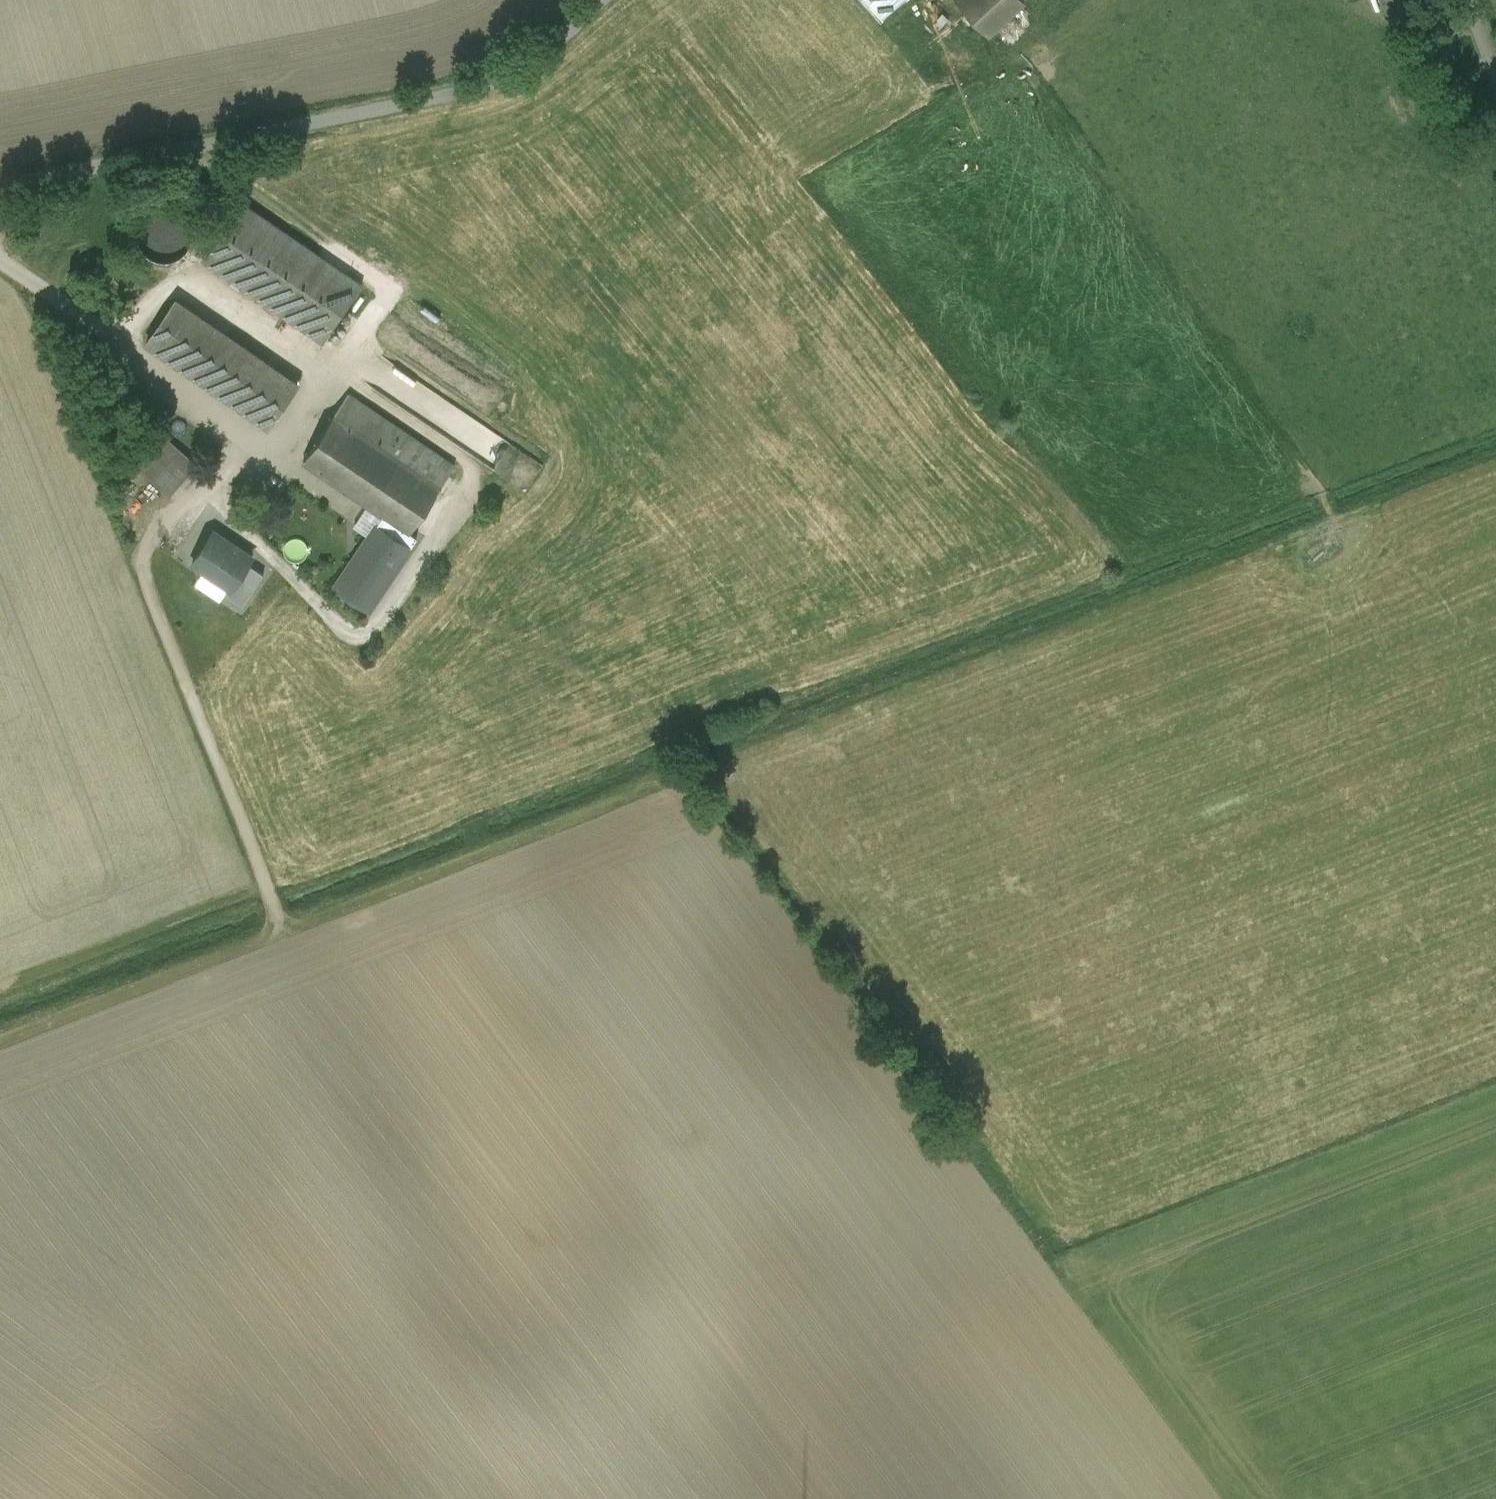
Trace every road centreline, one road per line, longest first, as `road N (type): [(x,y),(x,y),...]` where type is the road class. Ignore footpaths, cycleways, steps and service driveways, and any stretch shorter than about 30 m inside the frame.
road 1 (unclassified): [(601,0),(537,59),(494,82),(0,187)]
road 2 (track): [(244,432),(137,559),(275,905)]

